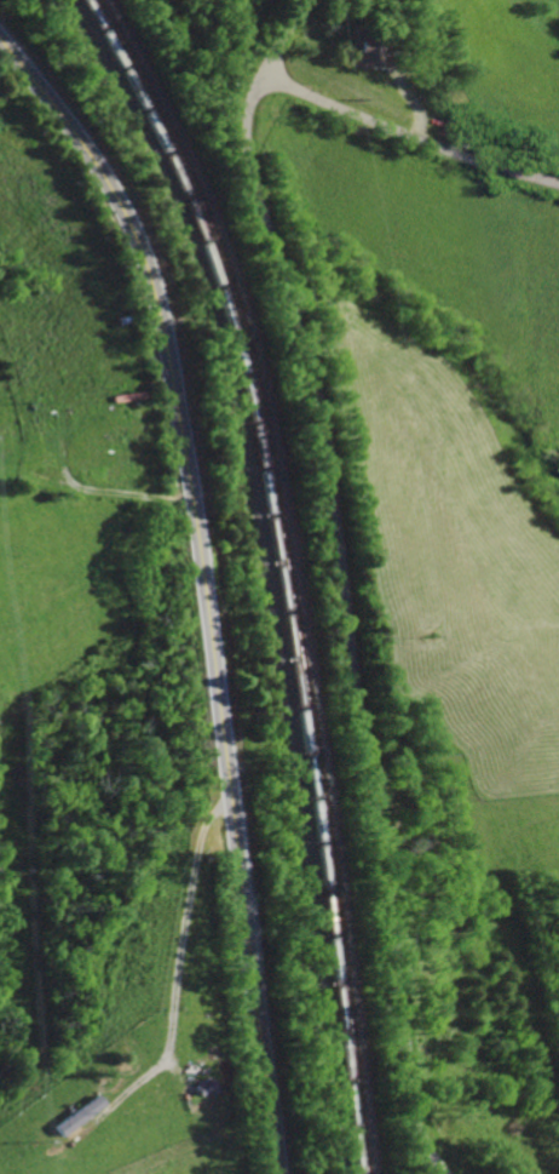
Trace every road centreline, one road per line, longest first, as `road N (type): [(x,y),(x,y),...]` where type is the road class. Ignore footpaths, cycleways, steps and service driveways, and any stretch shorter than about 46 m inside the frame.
road 1 (primary): [(277,1173),(165,331),(115,193),(0,32)]
road 2 (residential): [(443,1173),(410,1100),(321,426),(244,143),(265,71)]
road 3 (residential): [(265,71),(446,150),(558,182)]

